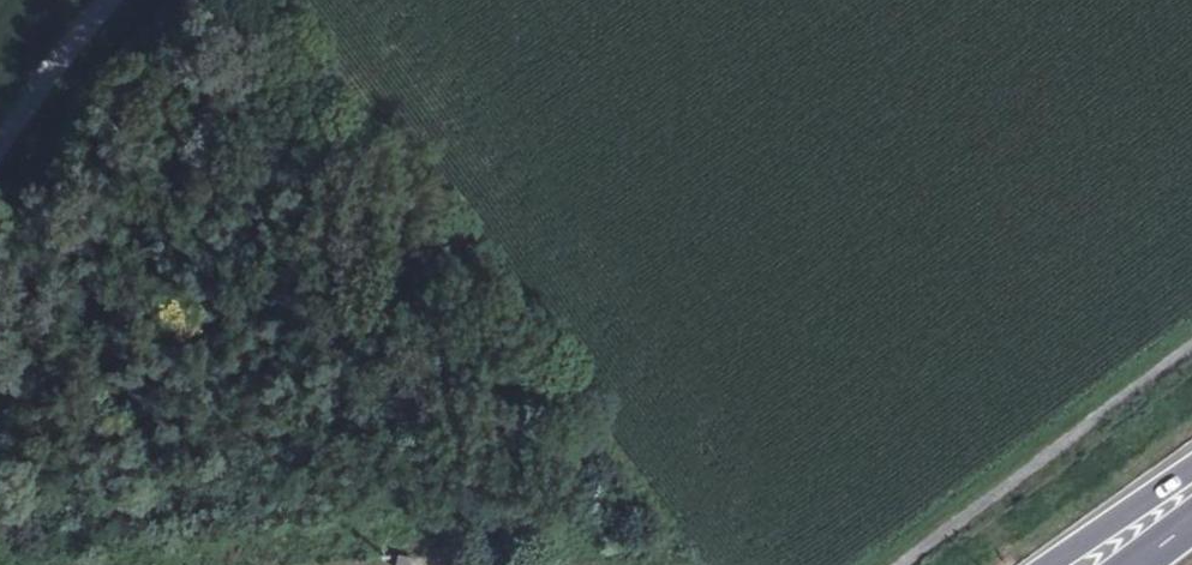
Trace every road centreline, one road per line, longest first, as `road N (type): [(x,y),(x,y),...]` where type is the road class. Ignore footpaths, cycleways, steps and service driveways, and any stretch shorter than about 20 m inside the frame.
road 1 (track): [(0,140),(105,0)]
road 2 (motorway): [(1191,469),(1050,564)]

